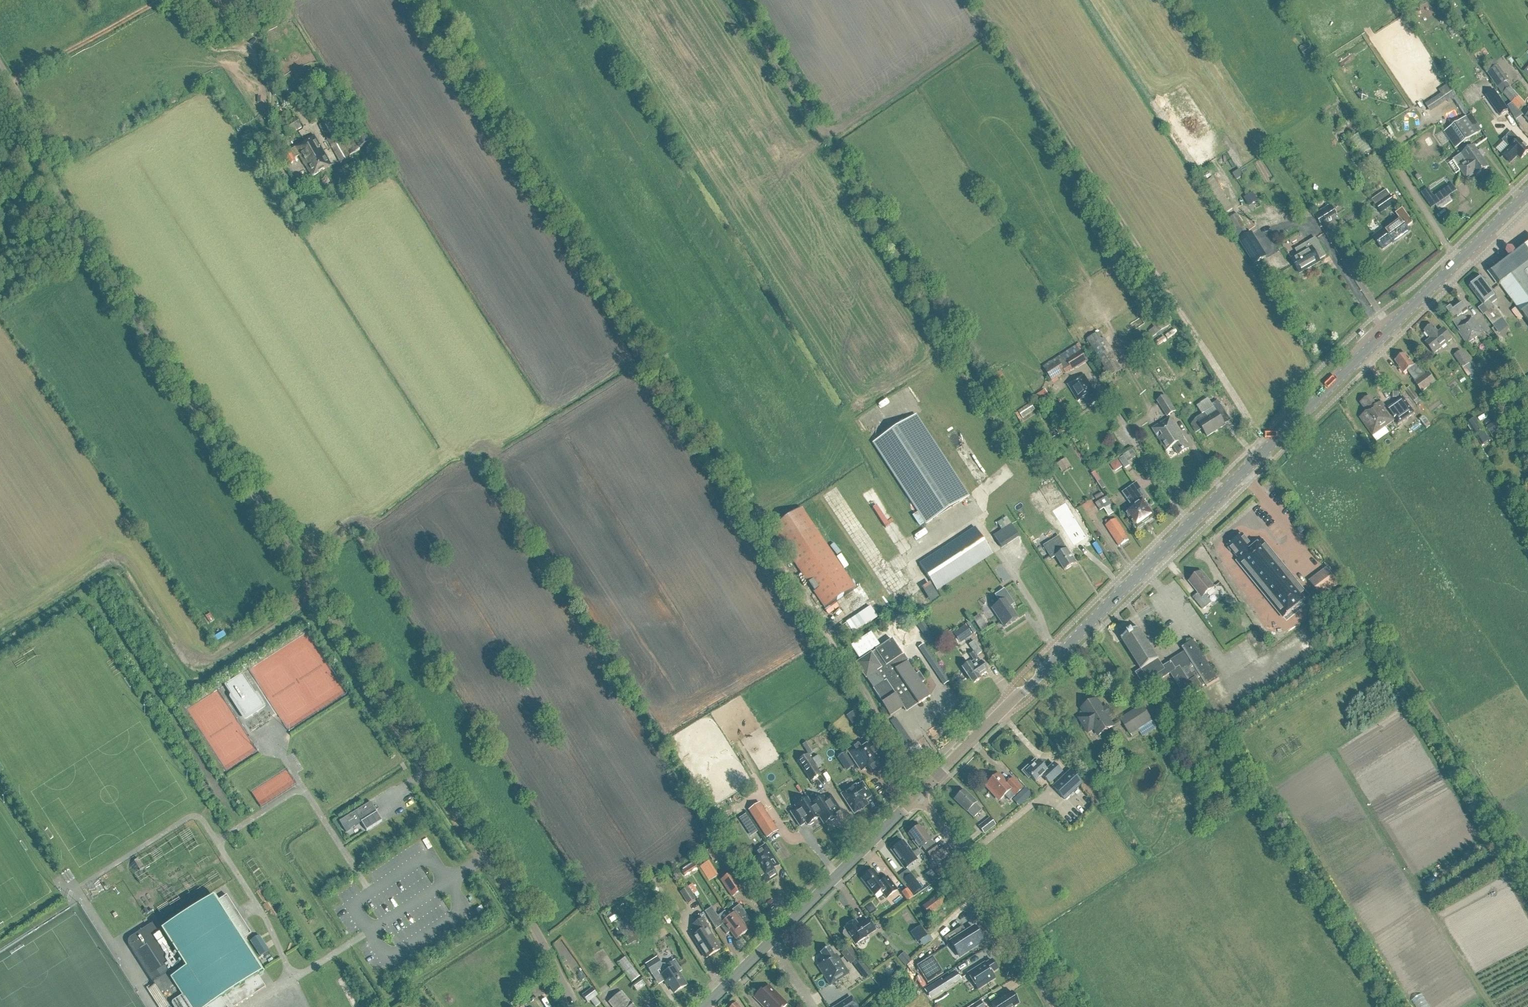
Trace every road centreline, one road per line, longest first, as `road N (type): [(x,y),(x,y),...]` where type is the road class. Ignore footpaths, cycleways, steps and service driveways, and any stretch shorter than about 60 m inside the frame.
road 1 (unclassified): [(575,1006),(525,914),(67,214),(30,117),(0,67)]
road 2 (primary): [(916,797),(1527,194)]
road 3 (track): [(760,532),(419,0)]
road 4 (primary): [(704,1006),(916,797)]
road 5 (unclassified): [(1056,1006),(916,797)]

